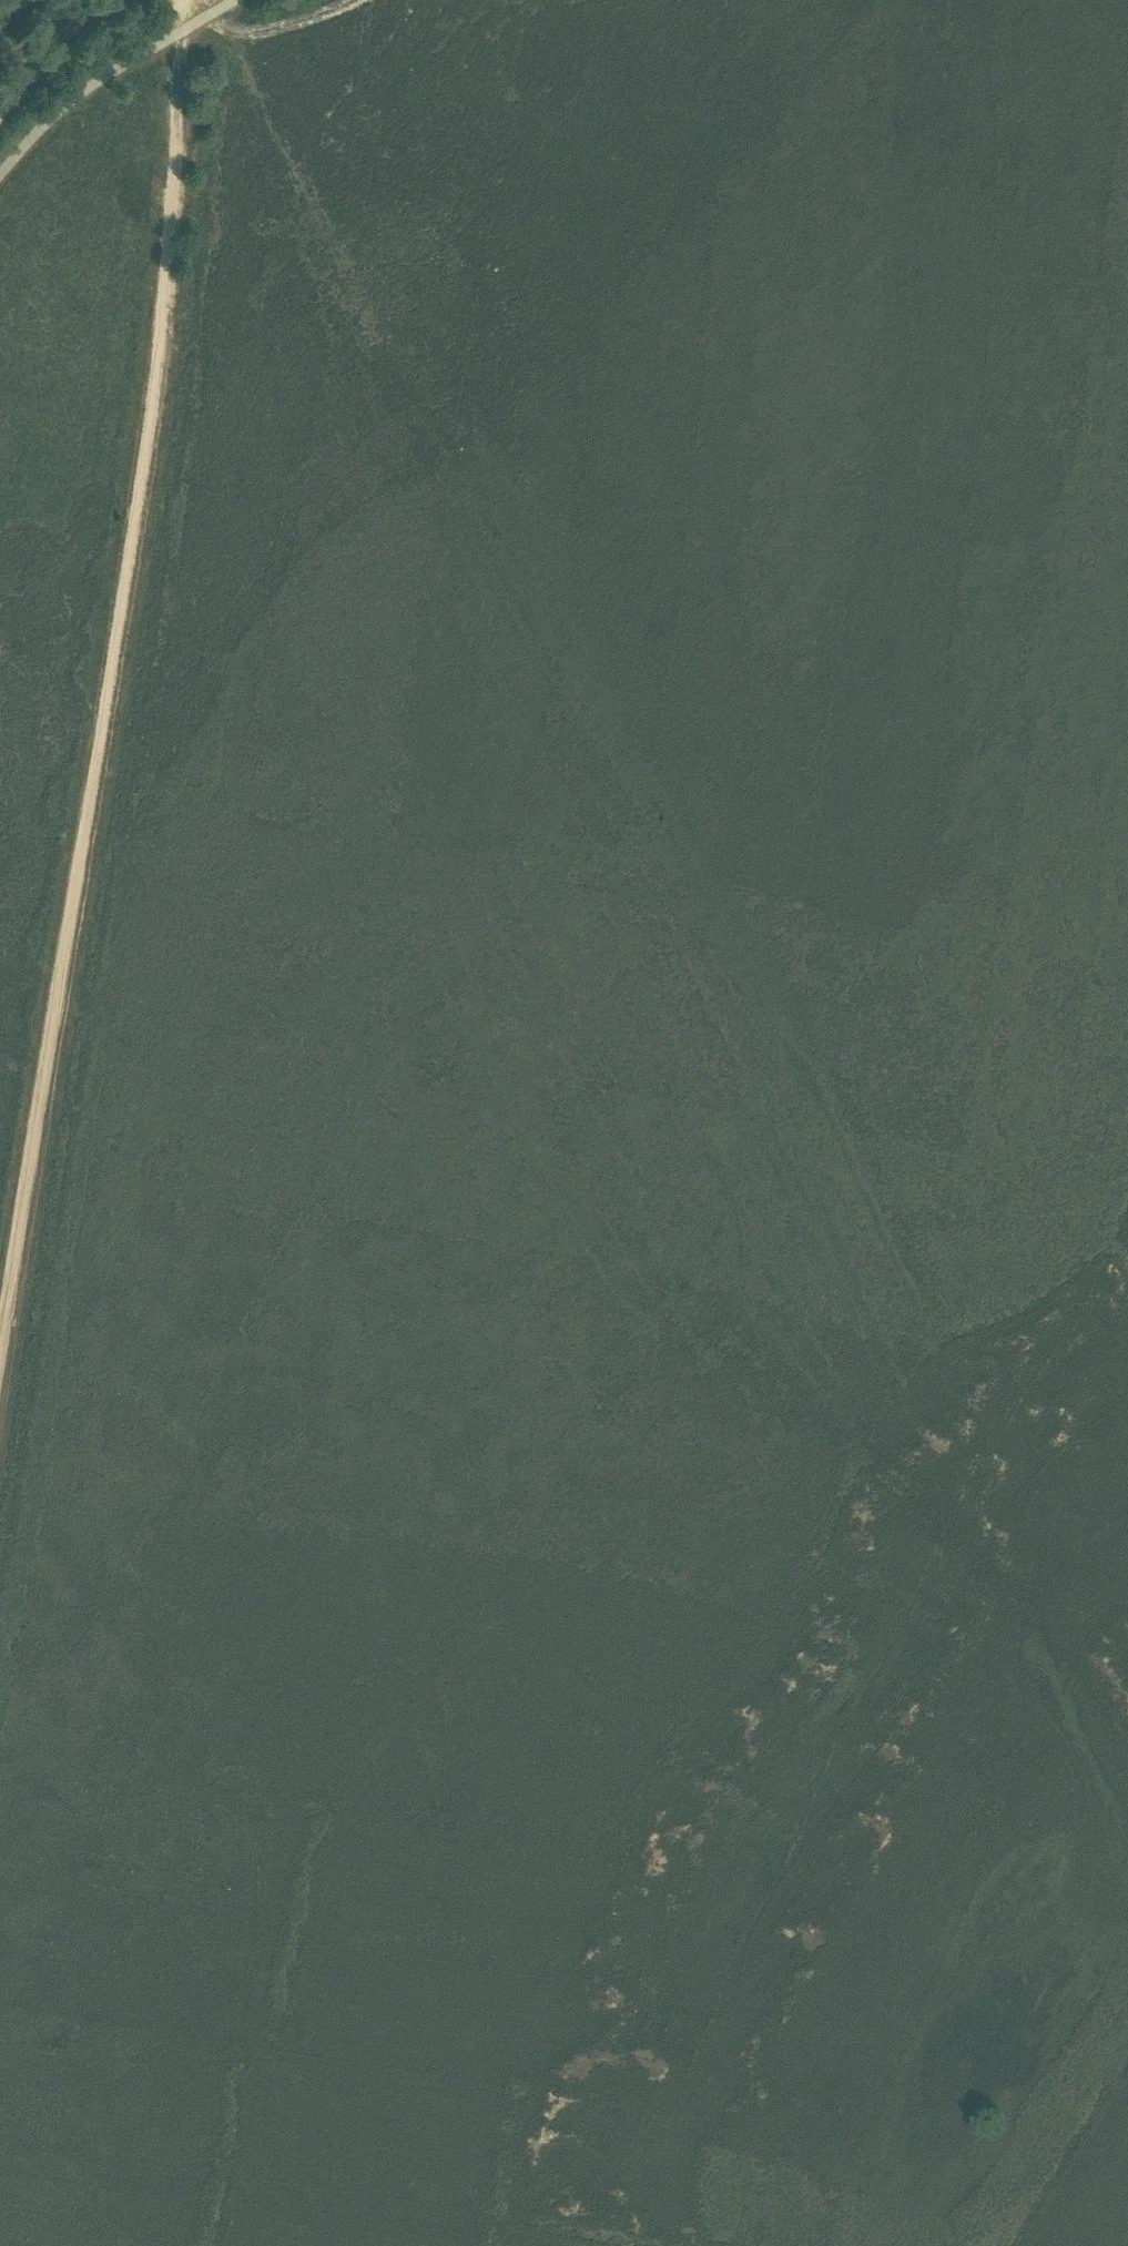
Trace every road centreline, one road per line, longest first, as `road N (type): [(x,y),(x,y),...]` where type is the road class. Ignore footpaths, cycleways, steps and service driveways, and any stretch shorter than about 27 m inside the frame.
road 1 (track): [(0,1395),(162,358),(185,29)]
road 2 (track): [(103,0),(0,120)]

